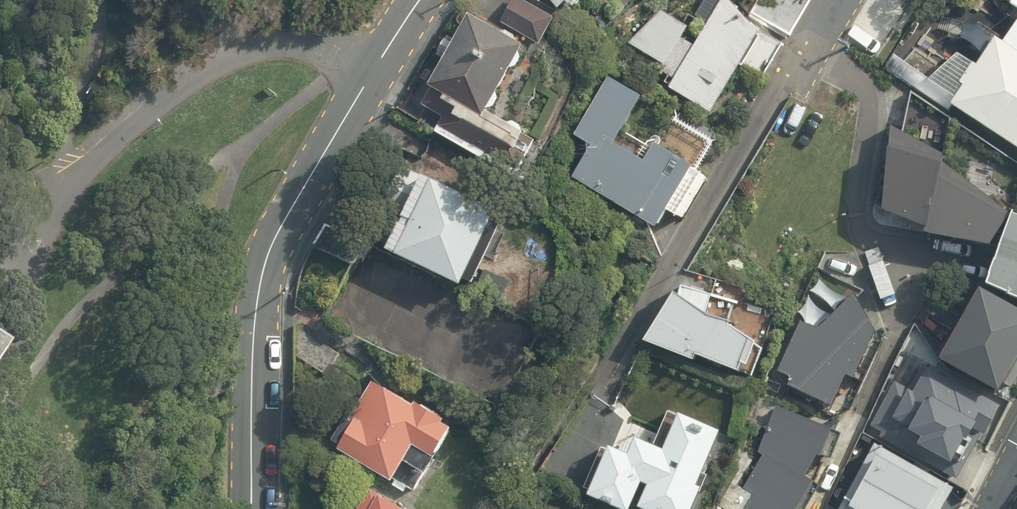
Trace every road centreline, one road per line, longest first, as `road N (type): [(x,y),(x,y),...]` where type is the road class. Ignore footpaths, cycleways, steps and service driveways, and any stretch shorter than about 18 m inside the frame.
road 1 (tertiary): [(420,0),(372,65),(263,272),(252,508)]

